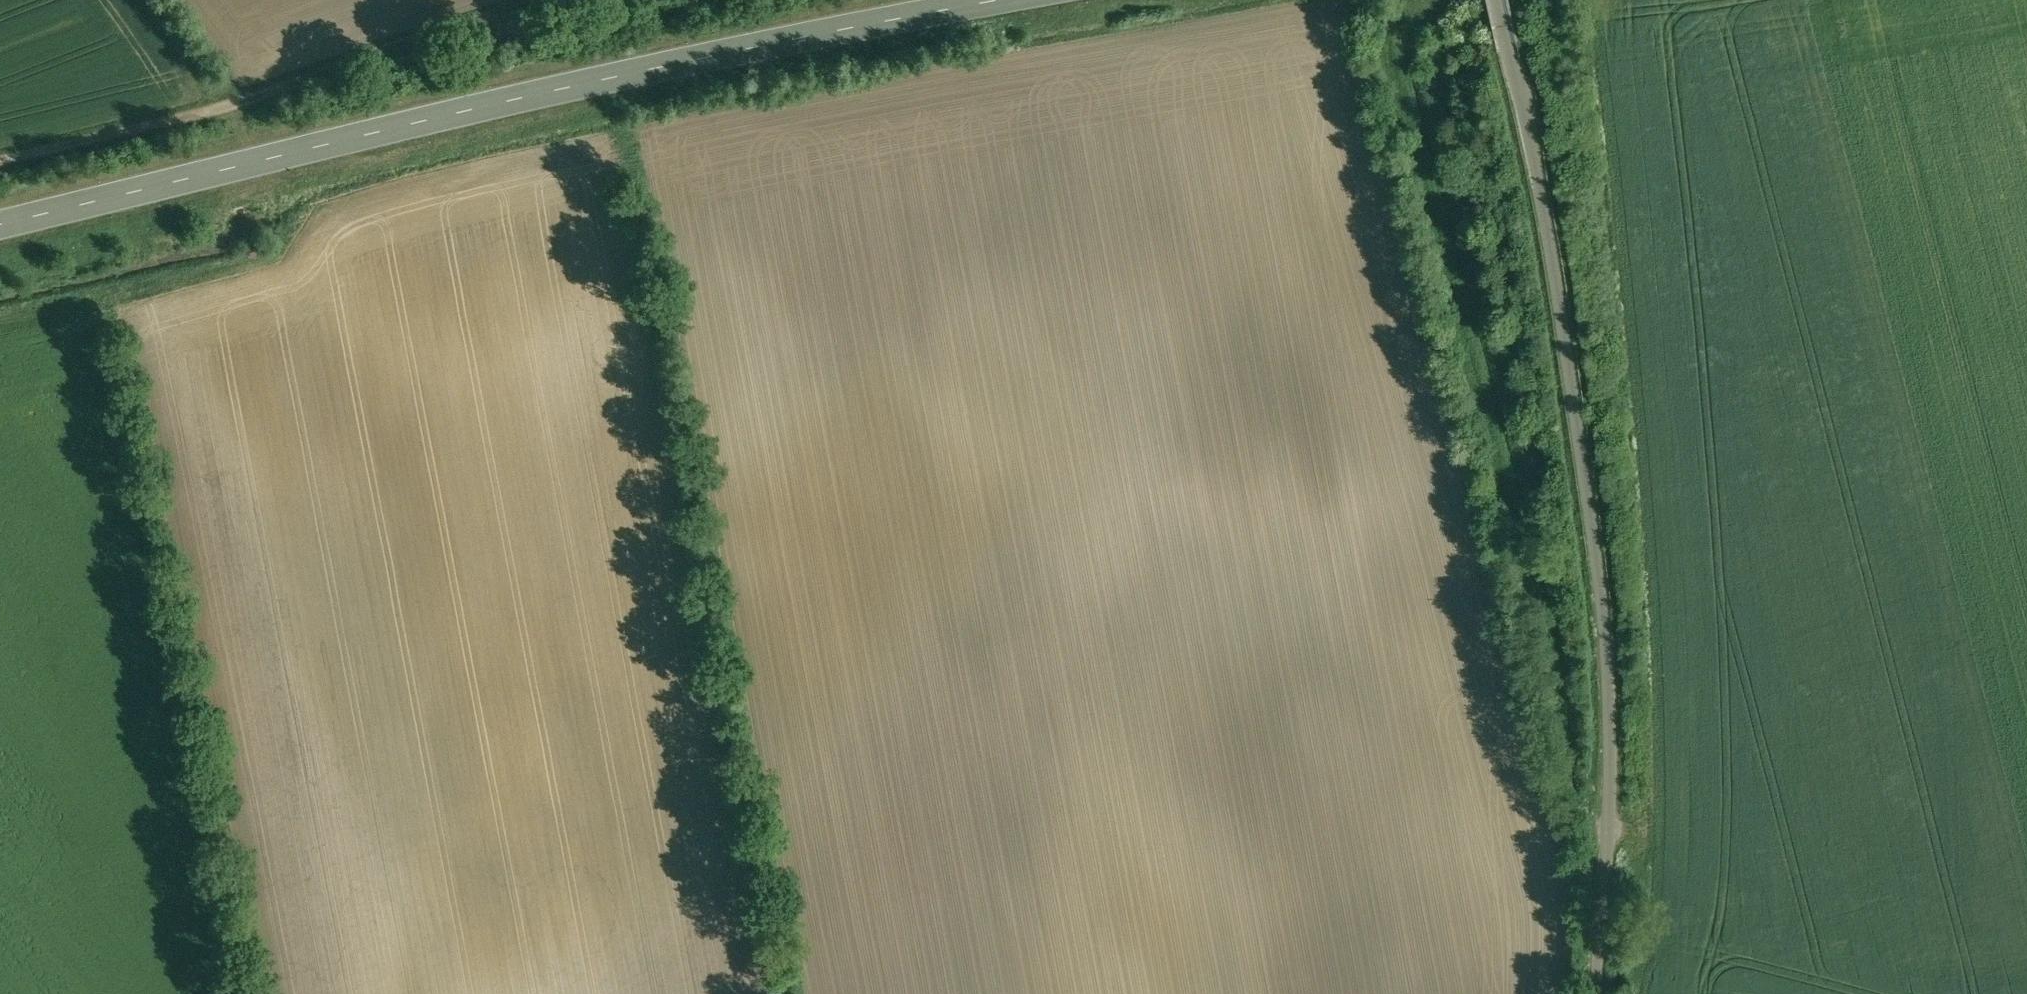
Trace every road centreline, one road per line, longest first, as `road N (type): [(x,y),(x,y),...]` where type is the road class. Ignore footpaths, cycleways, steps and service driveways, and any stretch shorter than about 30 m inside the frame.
road 1 (primary): [(0,224),(567,86),(995,0)]
road 2 (unclassified): [(1601,993),(1611,778),(1608,621),(1562,284),(1502,0)]

